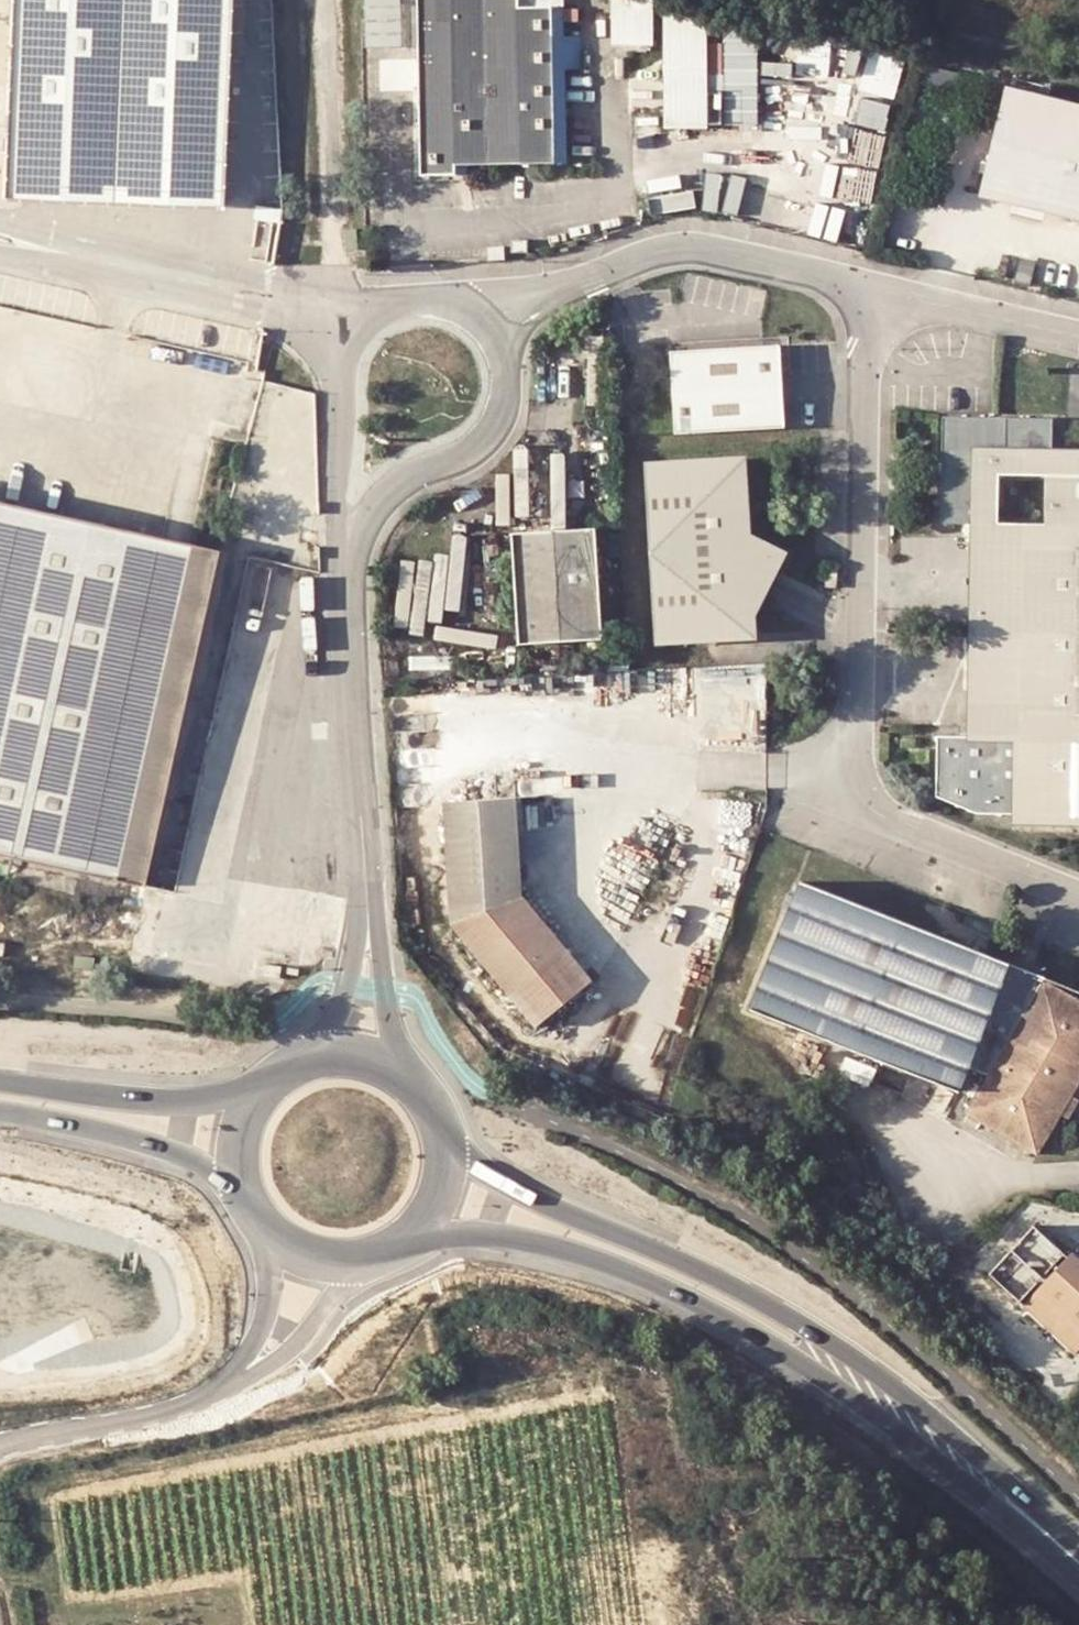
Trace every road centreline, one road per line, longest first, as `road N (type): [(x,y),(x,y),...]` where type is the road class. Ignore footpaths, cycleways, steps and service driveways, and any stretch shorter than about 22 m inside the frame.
road 1 (unclassified): [(884,291),(863,372),(857,792),(880,814),(1078,893)]
road 2 (secondary): [(882,1399),(793,1321),(727,1280),(527,1196),(454,1155)]
road 3 (secondary): [(427,1229),(581,1255),(718,1312),(882,1399)]
road 4 (unclassified): [(489,325),(682,247),(884,291)]
road 5 (unclassified): [(489,325),(476,310),(433,300),(400,303),(353,333),(340,389),(345,584)]
road 6 (unclassified): [(345,584),(363,534),(400,485),(467,453),(496,426),(505,373),(489,325)]
road 7 (unclassified): [(345,584),(369,910)]
road 8 (secondary): [(260,1099),(141,1102),(0,1085)]
road 9 (secondary): [(0,1113),(115,1135),(246,1190)]
road 10 (secondary): [(1078,1565),(882,1399)]
road 11 (unclassified): [(229,1384),(177,1410),(0,1448)]
road 12 (unclassified): [(884,291),(1078,335)]
road 13 (unclassified): [(229,1384),(299,1343),(367,1263)]
road 14 (unclassified): [(257,1214),(268,1294),(259,1335),(229,1384)]
road 15 (unclassified): [(413,1075),(369,910)]
road 16 (unclassified): [(369,910),(350,983),(310,1060)]
road 17 (secondary): [(257,1214),(302,1254),(367,1263)]

